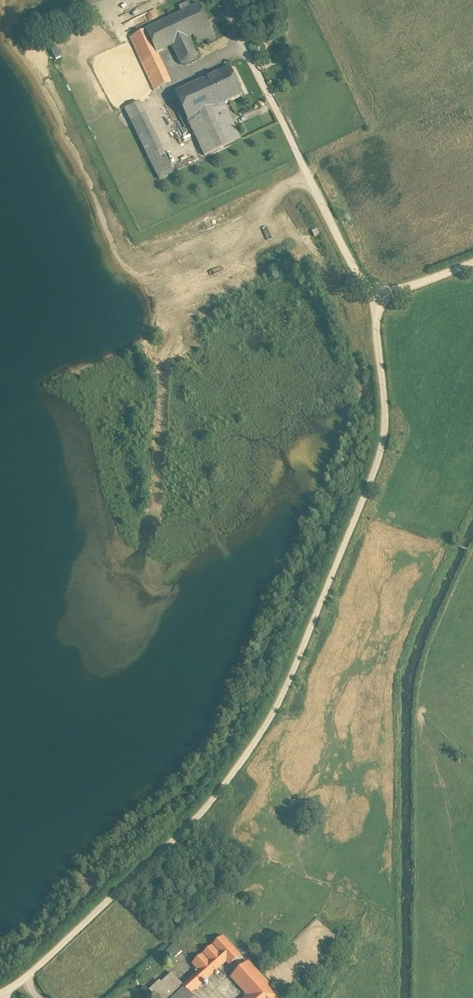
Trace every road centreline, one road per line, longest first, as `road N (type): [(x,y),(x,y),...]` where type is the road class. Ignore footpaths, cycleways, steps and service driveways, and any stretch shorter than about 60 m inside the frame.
road 1 (track): [(0,996),(31,978),(197,823),(280,709),(382,461),(380,300)]
road 2 (track): [(380,300),(310,181),(227,0)]
road 3 (track): [(246,47),(189,74),(153,103),(181,162)]

